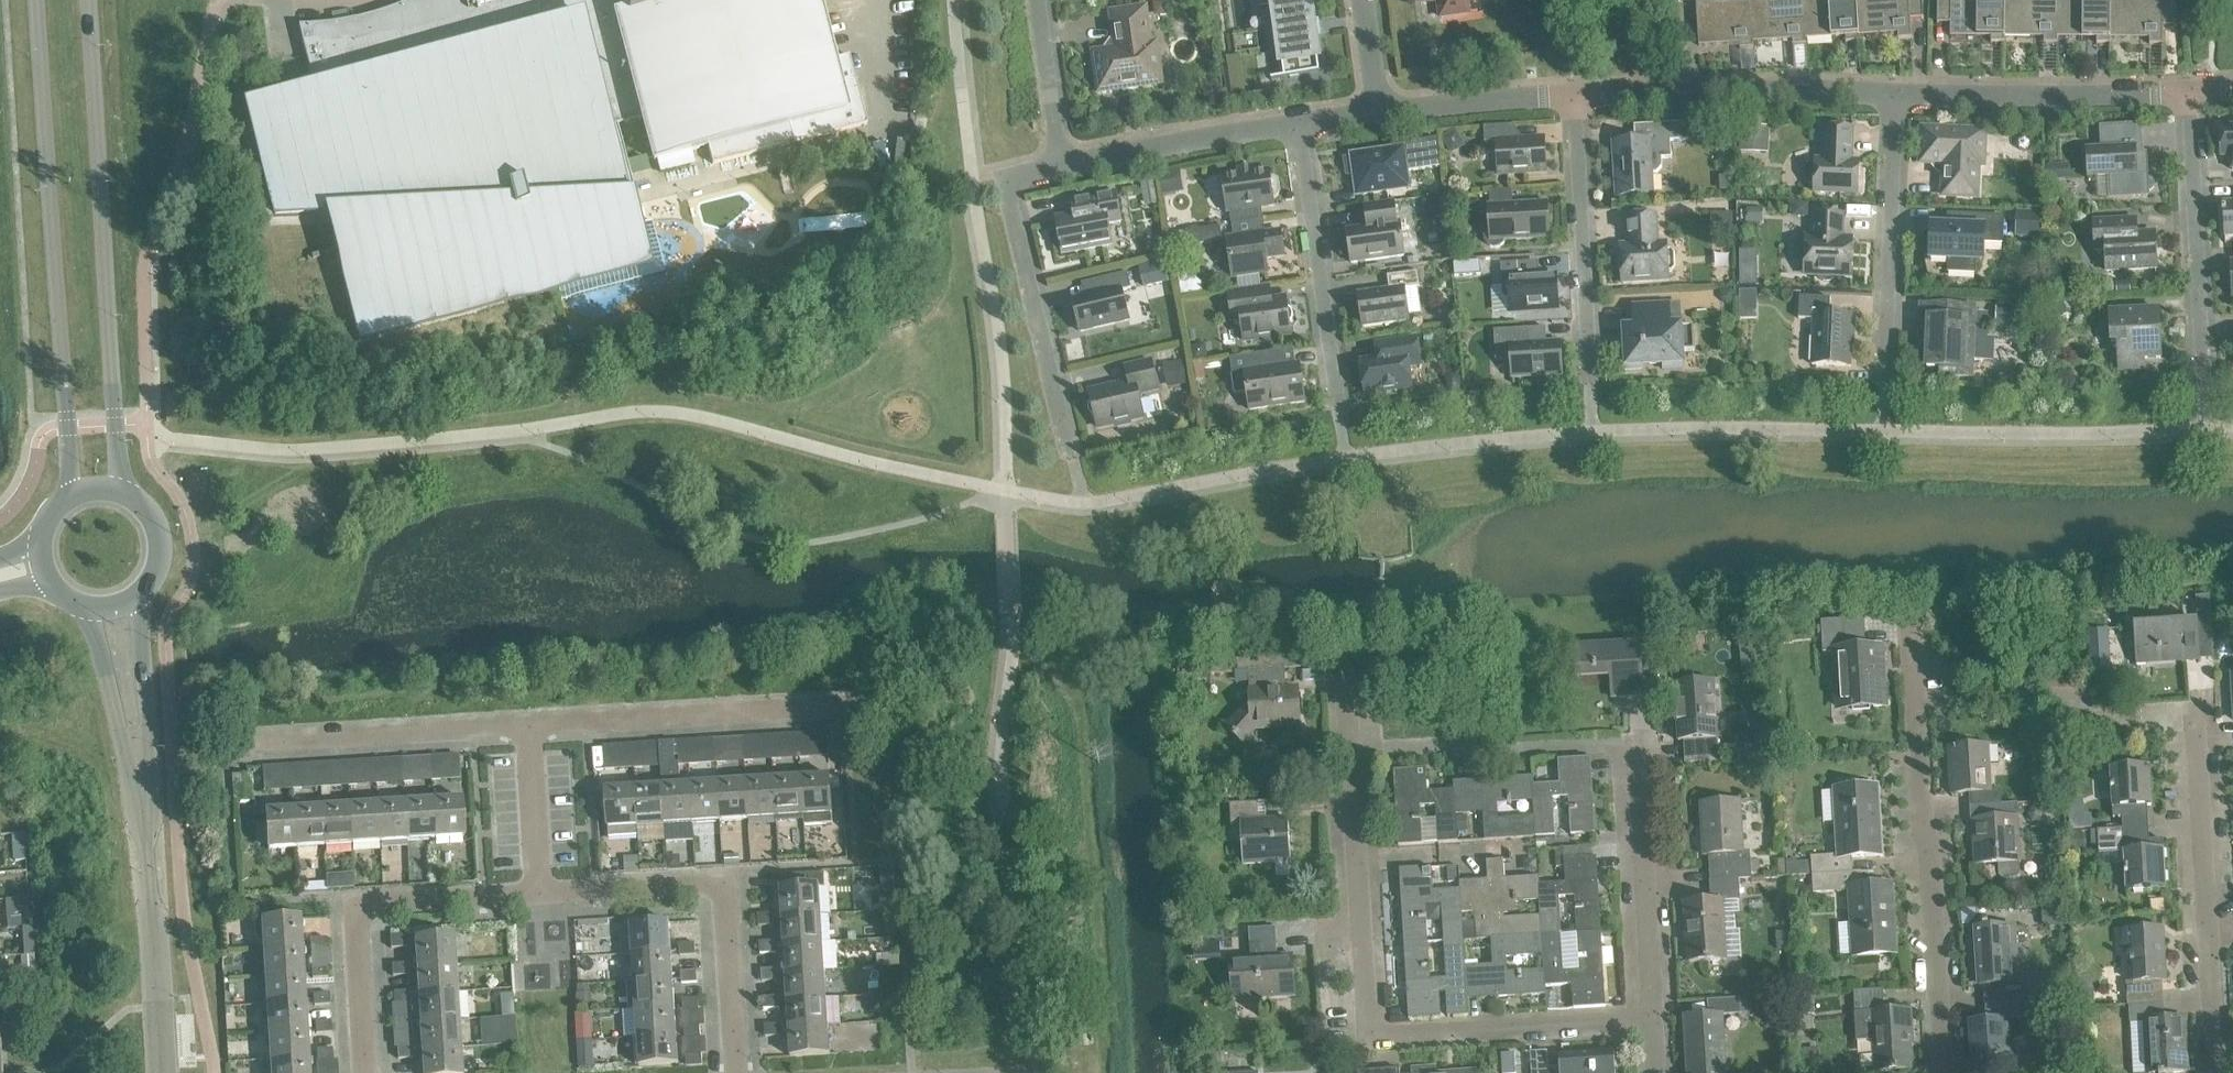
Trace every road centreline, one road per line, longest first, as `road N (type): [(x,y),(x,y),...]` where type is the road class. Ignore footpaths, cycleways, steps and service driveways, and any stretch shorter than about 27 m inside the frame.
road 1 (residential): [(1645,1020),(1366,1038),(1343,677)]
road 2 (tertiary): [(38,0),(70,494)]
road 3 (tertiary): [(120,492),(86,0)]
road 4 (residential): [(1938,1072),(1910,637)]
road 5 (residential): [(736,1072),(723,881),(540,893)]
road 6 (residential): [(2220,1072),(2200,711)]
road 7 (residential): [(540,893),(357,904),(368,1072)]
road 8 (residential): [(1071,453),(1008,190),(1019,171),(1062,161)]
road 9 (residential): [(1570,96),(1891,96)]
road 10 (residential): [(1891,96),(2189,91)]
road 11 (residential): [(823,706),(532,726)]
road 12 (residential): [(1589,387),(1570,96)]
road 13 (residential): [(2204,377),(2189,91)]
road 14 (residential): [(1645,1020),(1627,738)]
road 15 (residential): [(1334,403),(1300,124)]
road 16 (residential): [(1883,376),(1891,96)]
road 17 (residential): [(532,726),(265,742)]
road 18 (tertiary): [(142,810),(159,1072)]
road 19 (residential): [(1062,161),(1300,124)]
road 20 (tertiary): [(142,810),(150,766),(138,595)]
road 21 (tertiary): [(89,610),(142,810)]
road 22 (residential): [(1372,113),(1570,96)]
road 23 (residential): [(532,726),(540,893)]
road 24 (residential): [(1037,0),(1062,161)]
road 25 (tertiary): [(138,595),(158,559),(158,538),(151,519),(120,492)]

